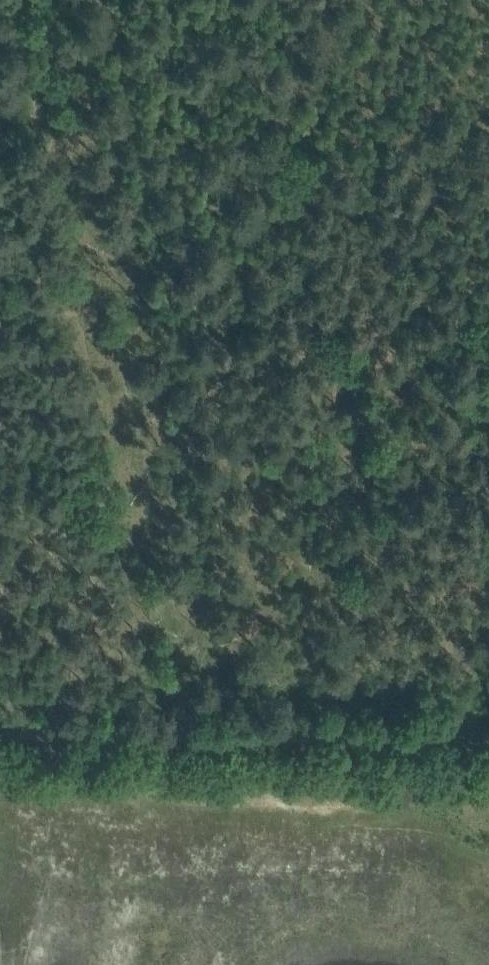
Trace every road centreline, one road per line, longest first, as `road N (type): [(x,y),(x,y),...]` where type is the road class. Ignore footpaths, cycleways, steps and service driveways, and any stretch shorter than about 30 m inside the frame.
road 1 (track): [(488,726),(0,721)]

